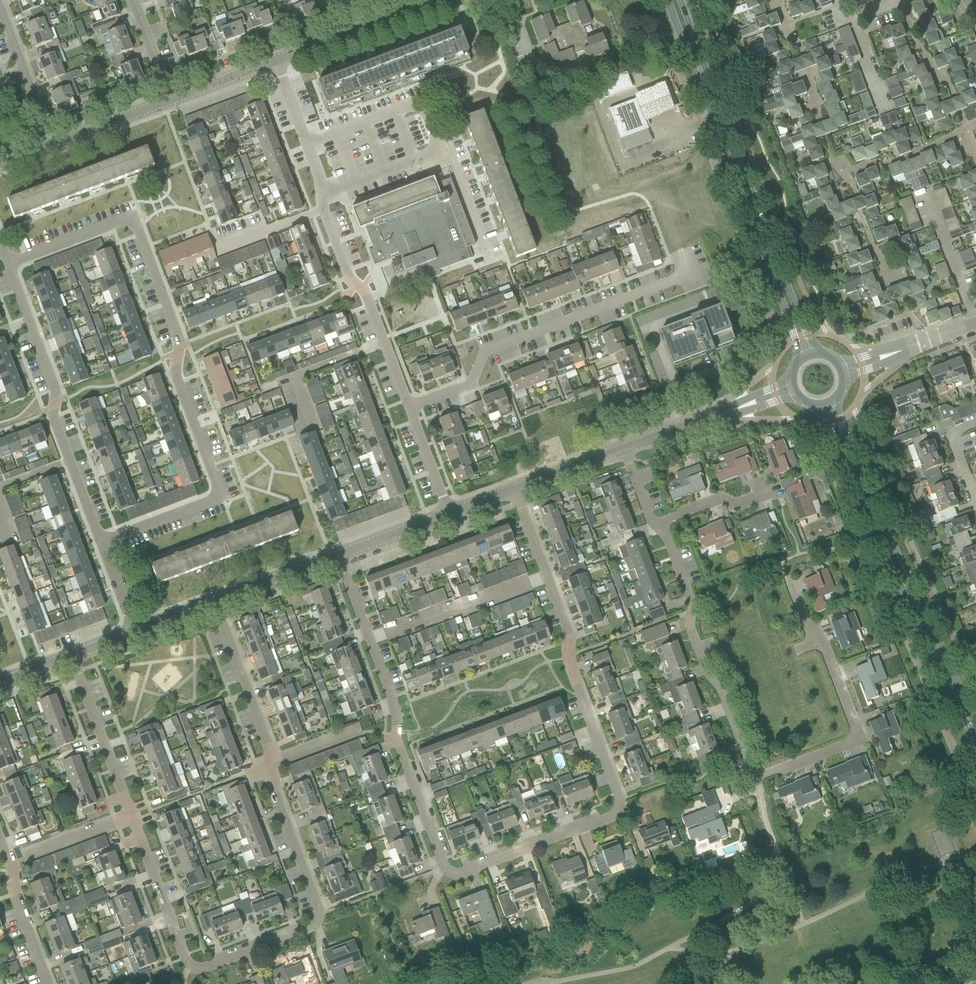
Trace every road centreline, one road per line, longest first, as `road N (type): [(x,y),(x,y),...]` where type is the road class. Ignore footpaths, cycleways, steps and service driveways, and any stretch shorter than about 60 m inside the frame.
road 1 (residential): [(338,558),(442,866),(456,874),(610,816),(619,800),(518,492)]
road 2 (residential): [(71,658),(189,964),(204,968),(244,954),(314,926),(320,915),(215,604)]
road 3 (residential): [(785,577),(861,740),(752,777),(690,625),(692,603),(661,522)]
road 4 (residential): [(100,542),(219,493),(175,369),(180,341),(135,224),(115,223),(8,264)]
road 5 (tertiary): [(666,0),(802,359)]
road 6 (tertiary): [(818,353),(679,0)]
road 7 (residential): [(407,406),(368,300),(349,279),(277,66)]
road 8 (residential): [(407,406),(471,382),(493,348),(689,274),(682,258)]
road 9 (residential): [(100,542),(8,264)]
road 10 (tertiary): [(819,409),(913,600)]
road 11 (tertiary): [(913,600),(833,405)]
road 12 (residential): [(626,451),(792,390)]
road 13 (tertiary): [(975,740),(913,600)]
road 14 (residential): [(49,983),(0,839)]
road 15 (residential): [(51,150),(0,8)]
road 16 (residential): [(975,325),(844,368)]
road 17 (residential): [(975,320),(928,192)]
road 18 (residential): [(215,604),(338,558)]
road 19 (residential): [(51,150),(172,105)]
road 20 (residential): [(661,522),(775,490)]

